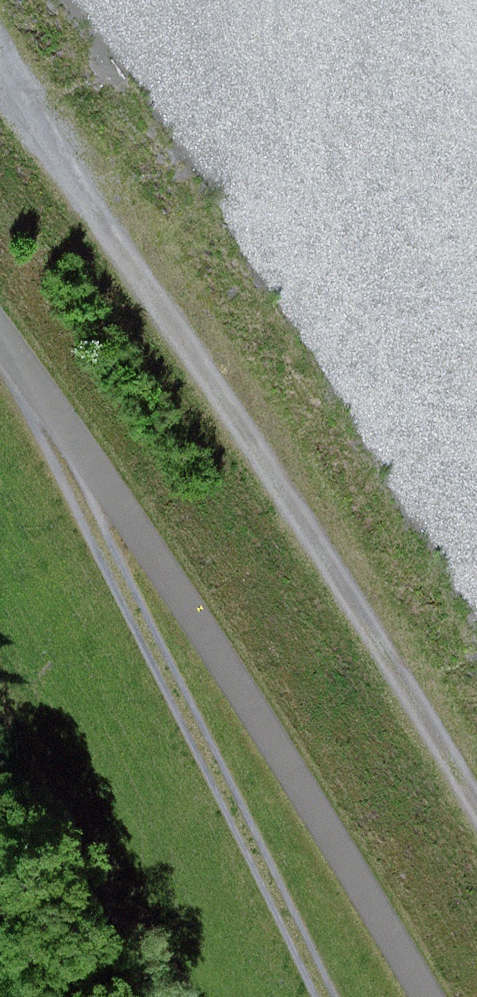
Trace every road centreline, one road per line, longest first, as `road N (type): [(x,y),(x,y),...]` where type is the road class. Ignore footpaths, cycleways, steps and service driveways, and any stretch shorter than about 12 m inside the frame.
road 1 (track): [(25,96),(272,476),(476,826)]
road 2 (track): [(0,333),(446,996)]
road 3 (track): [(52,405),(75,488),(325,996)]

